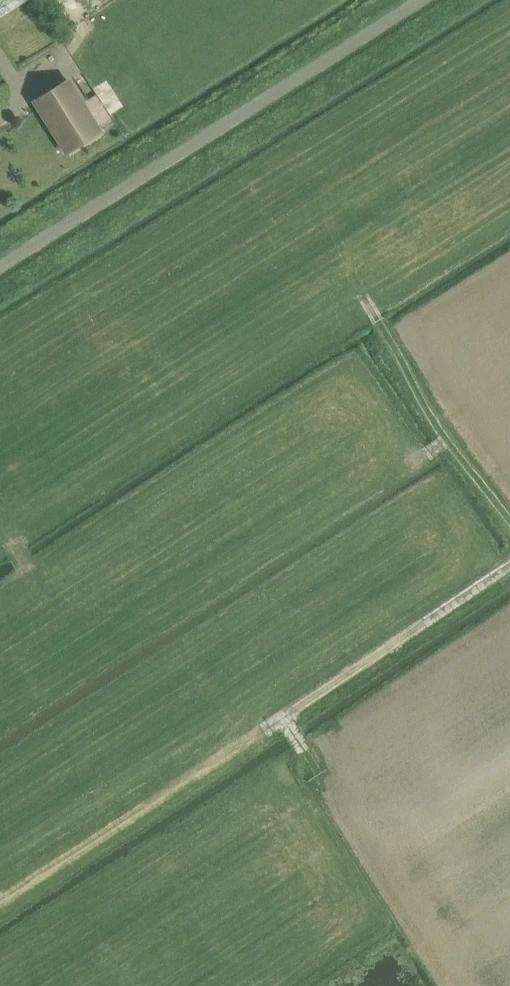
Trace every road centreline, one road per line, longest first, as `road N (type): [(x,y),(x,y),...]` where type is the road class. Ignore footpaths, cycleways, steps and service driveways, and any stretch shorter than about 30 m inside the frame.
road 1 (track): [(260,729),(509,568)]
road 2 (track): [(509,522),(447,442),(362,302)]

